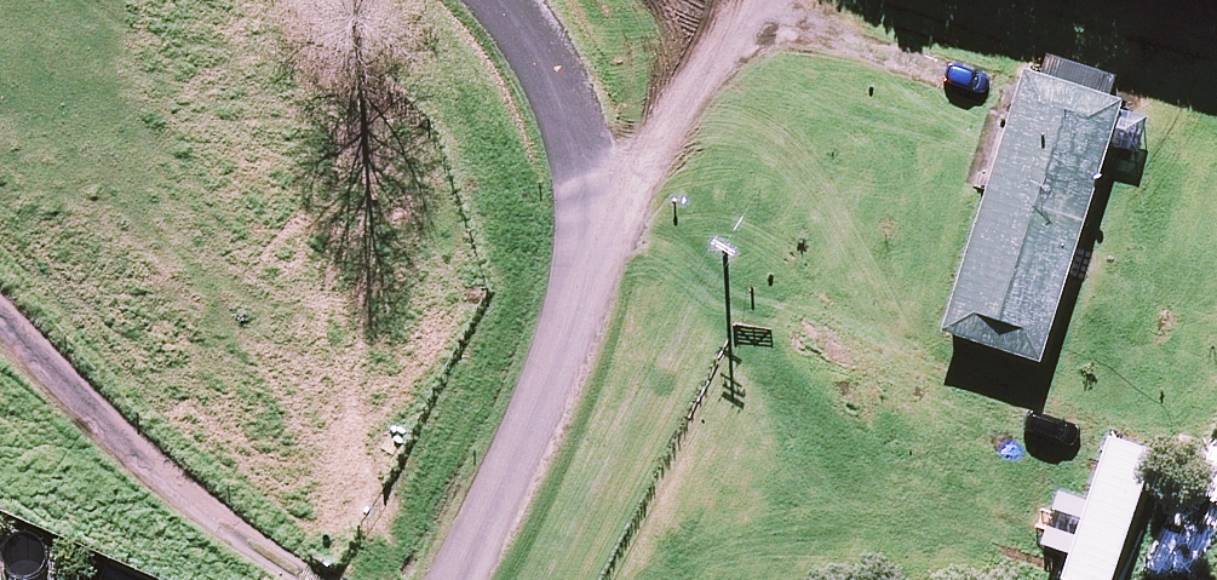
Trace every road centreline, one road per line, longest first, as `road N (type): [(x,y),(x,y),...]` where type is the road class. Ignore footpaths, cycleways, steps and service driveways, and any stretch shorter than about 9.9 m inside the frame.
road 1 (residential): [(505,0),(541,35),(580,134),(601,233),(547,425),(471,579)]
road 2 (track): [(316,579),(179,486),(0,301)]
road 3 (track): [(784,0),(601,233)]

